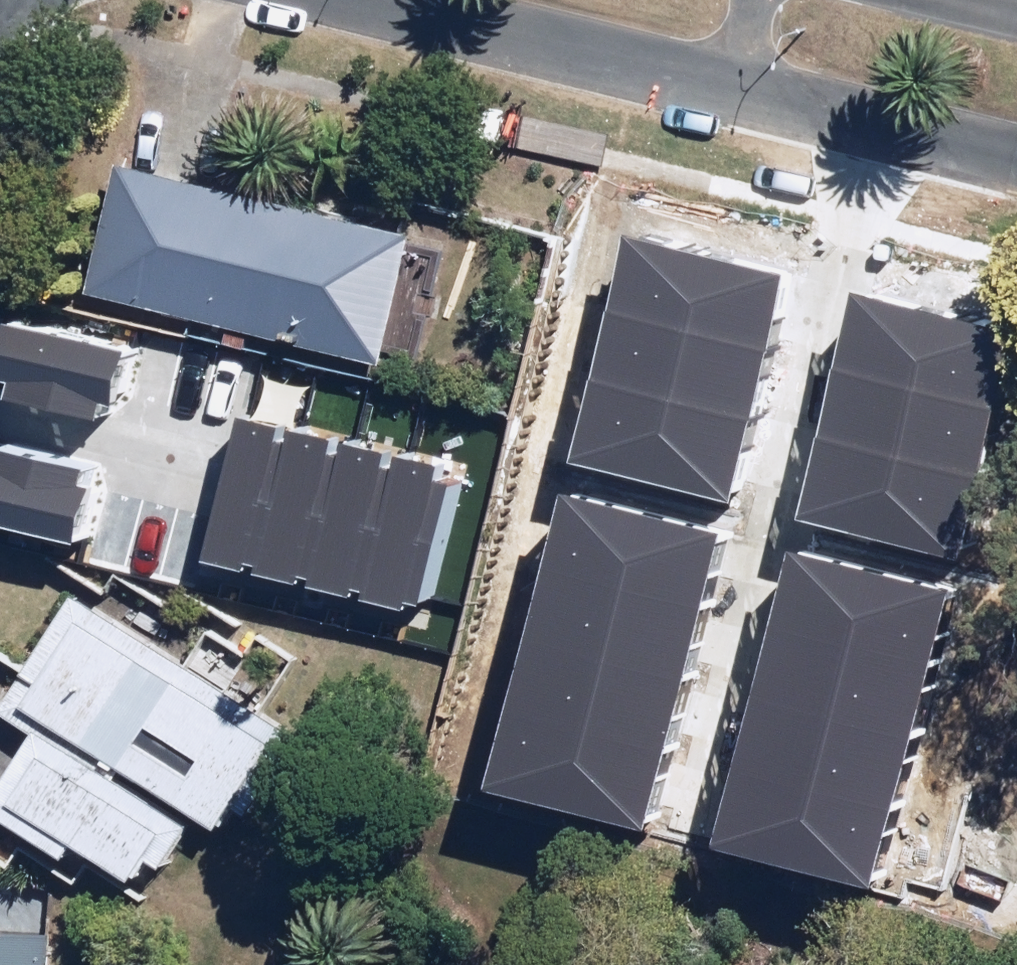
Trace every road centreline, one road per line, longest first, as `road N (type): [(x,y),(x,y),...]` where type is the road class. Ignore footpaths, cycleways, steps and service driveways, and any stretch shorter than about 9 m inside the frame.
road 1 (unclassified): [(1016,158),(324,0)]

